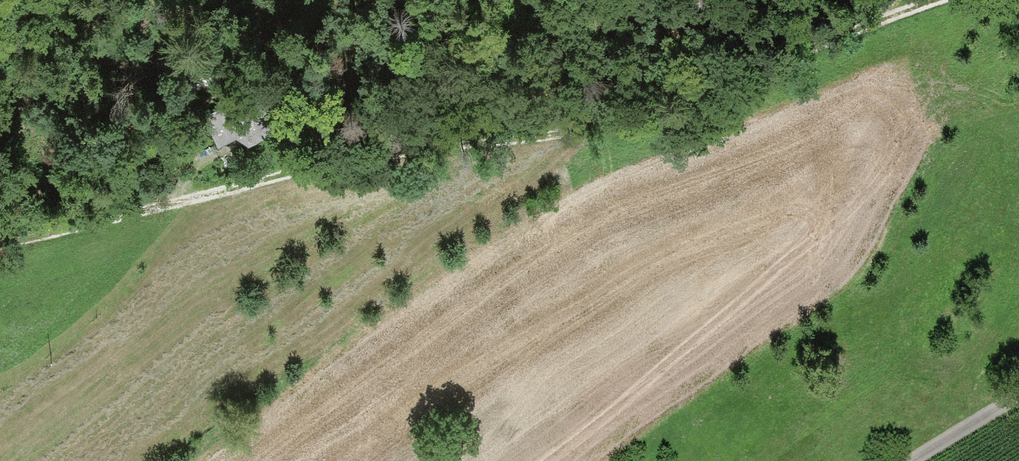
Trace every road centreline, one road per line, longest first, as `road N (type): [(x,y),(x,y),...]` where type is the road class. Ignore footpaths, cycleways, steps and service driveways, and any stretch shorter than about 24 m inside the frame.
road 1 (track): [(149,208),(373,162),(571,133),(945,0)]
road 2 (track): [(46,236),(21,156),(36,136),(112,86)]
road 3 (track): [(149,208),(0,247)]
road 4 (track): [(909,460),(1018,395)]

